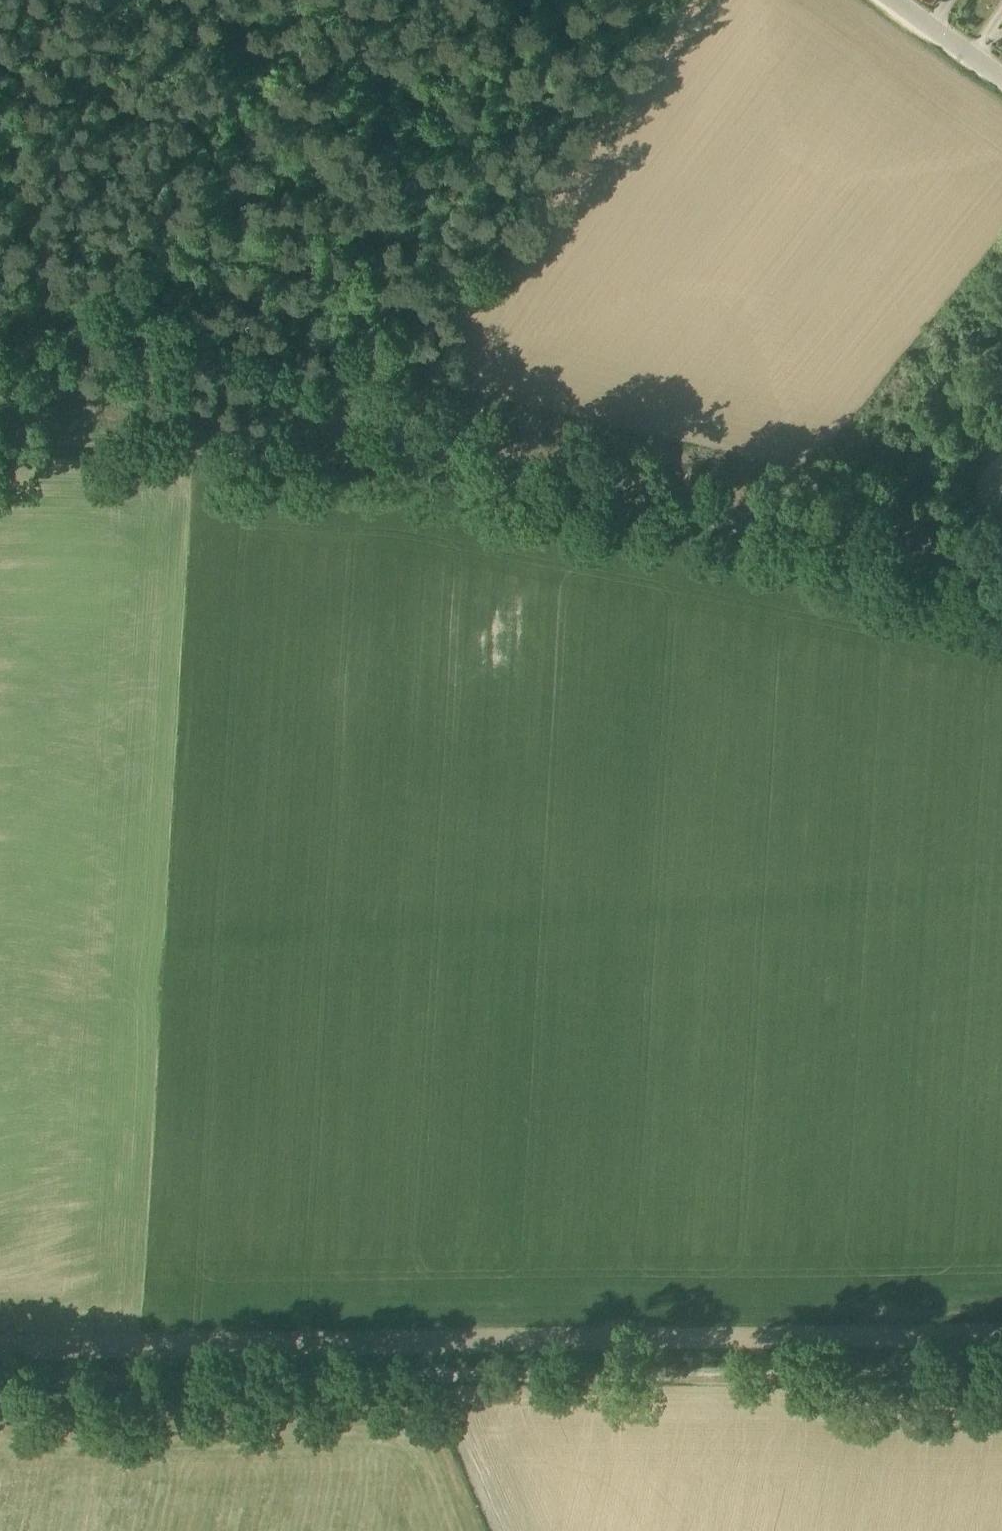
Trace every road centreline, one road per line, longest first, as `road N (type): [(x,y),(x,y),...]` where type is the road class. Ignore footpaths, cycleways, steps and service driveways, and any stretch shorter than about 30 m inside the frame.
road 1 (track): [(0,1388),(1001,1365)]
road 2 (tertiary): [(1001,76),(895,0)]

